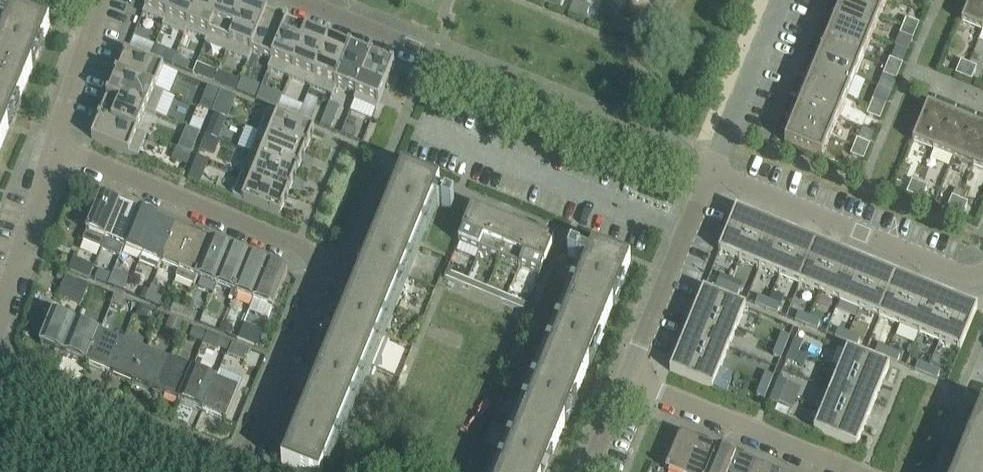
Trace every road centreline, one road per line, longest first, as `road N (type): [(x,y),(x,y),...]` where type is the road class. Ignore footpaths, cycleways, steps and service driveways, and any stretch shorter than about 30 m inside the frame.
road 1 (residential): [(54,147),(316,255),(320,284),(243,471)]
road 2 (residential): [(300,0),(713,172)]
road 3 (residential): [(713,172),(982,285)]
road 4 (residential): [(234,471),(0,376)]
road 5 (residential): [(856,471),(627,379)]
road 6 (residential): [(627,379),(713,172)]
road 7 (residential): [(713,172),(783,0)]
road 8 (residential): [(0,316),(54,147)]
road 9 (residential): [(54,147),(99,0)]

